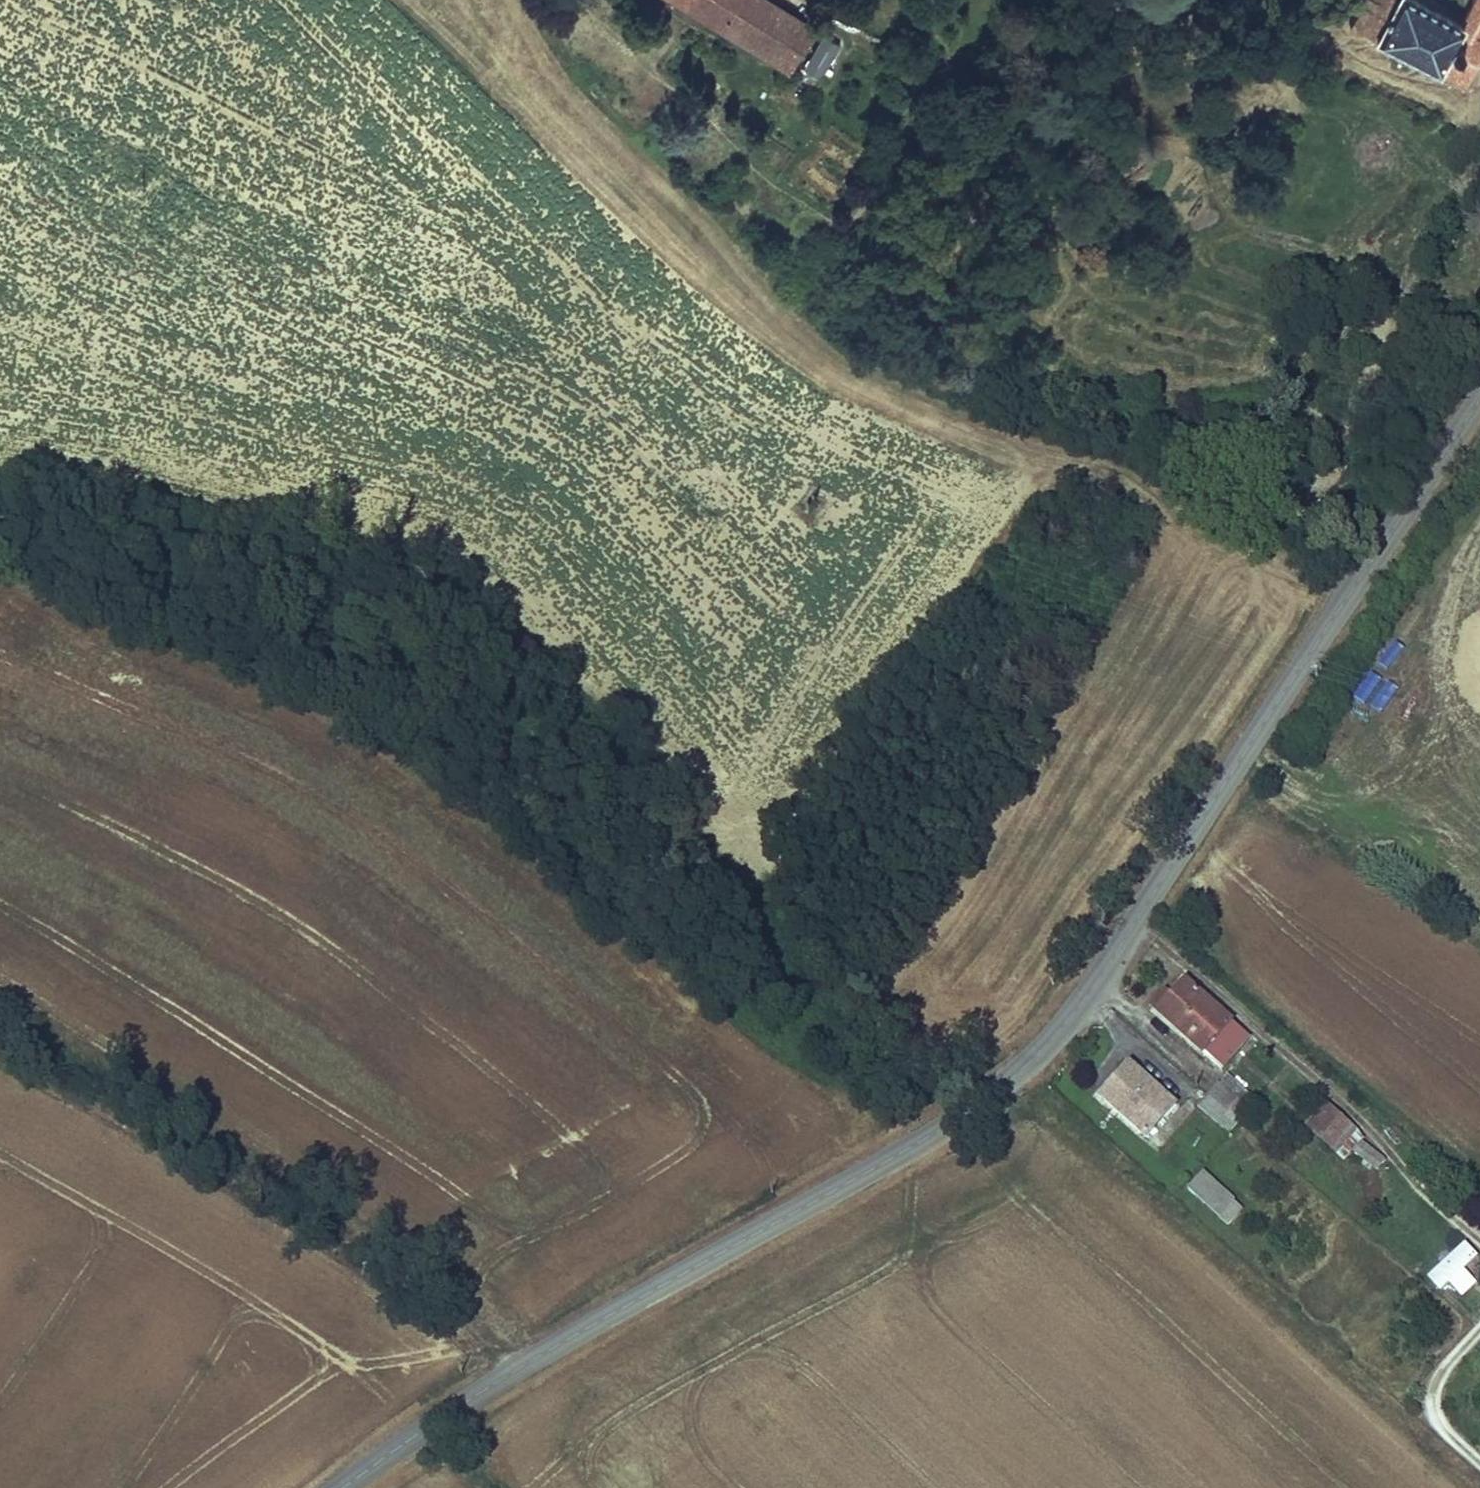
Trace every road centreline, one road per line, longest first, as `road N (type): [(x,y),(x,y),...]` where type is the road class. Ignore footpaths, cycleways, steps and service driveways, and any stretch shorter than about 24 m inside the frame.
road 1 (tertiary): [(1479,397),(1072,1019),(1037,1058),(948,1124),(548,1351),(338,1487)]

